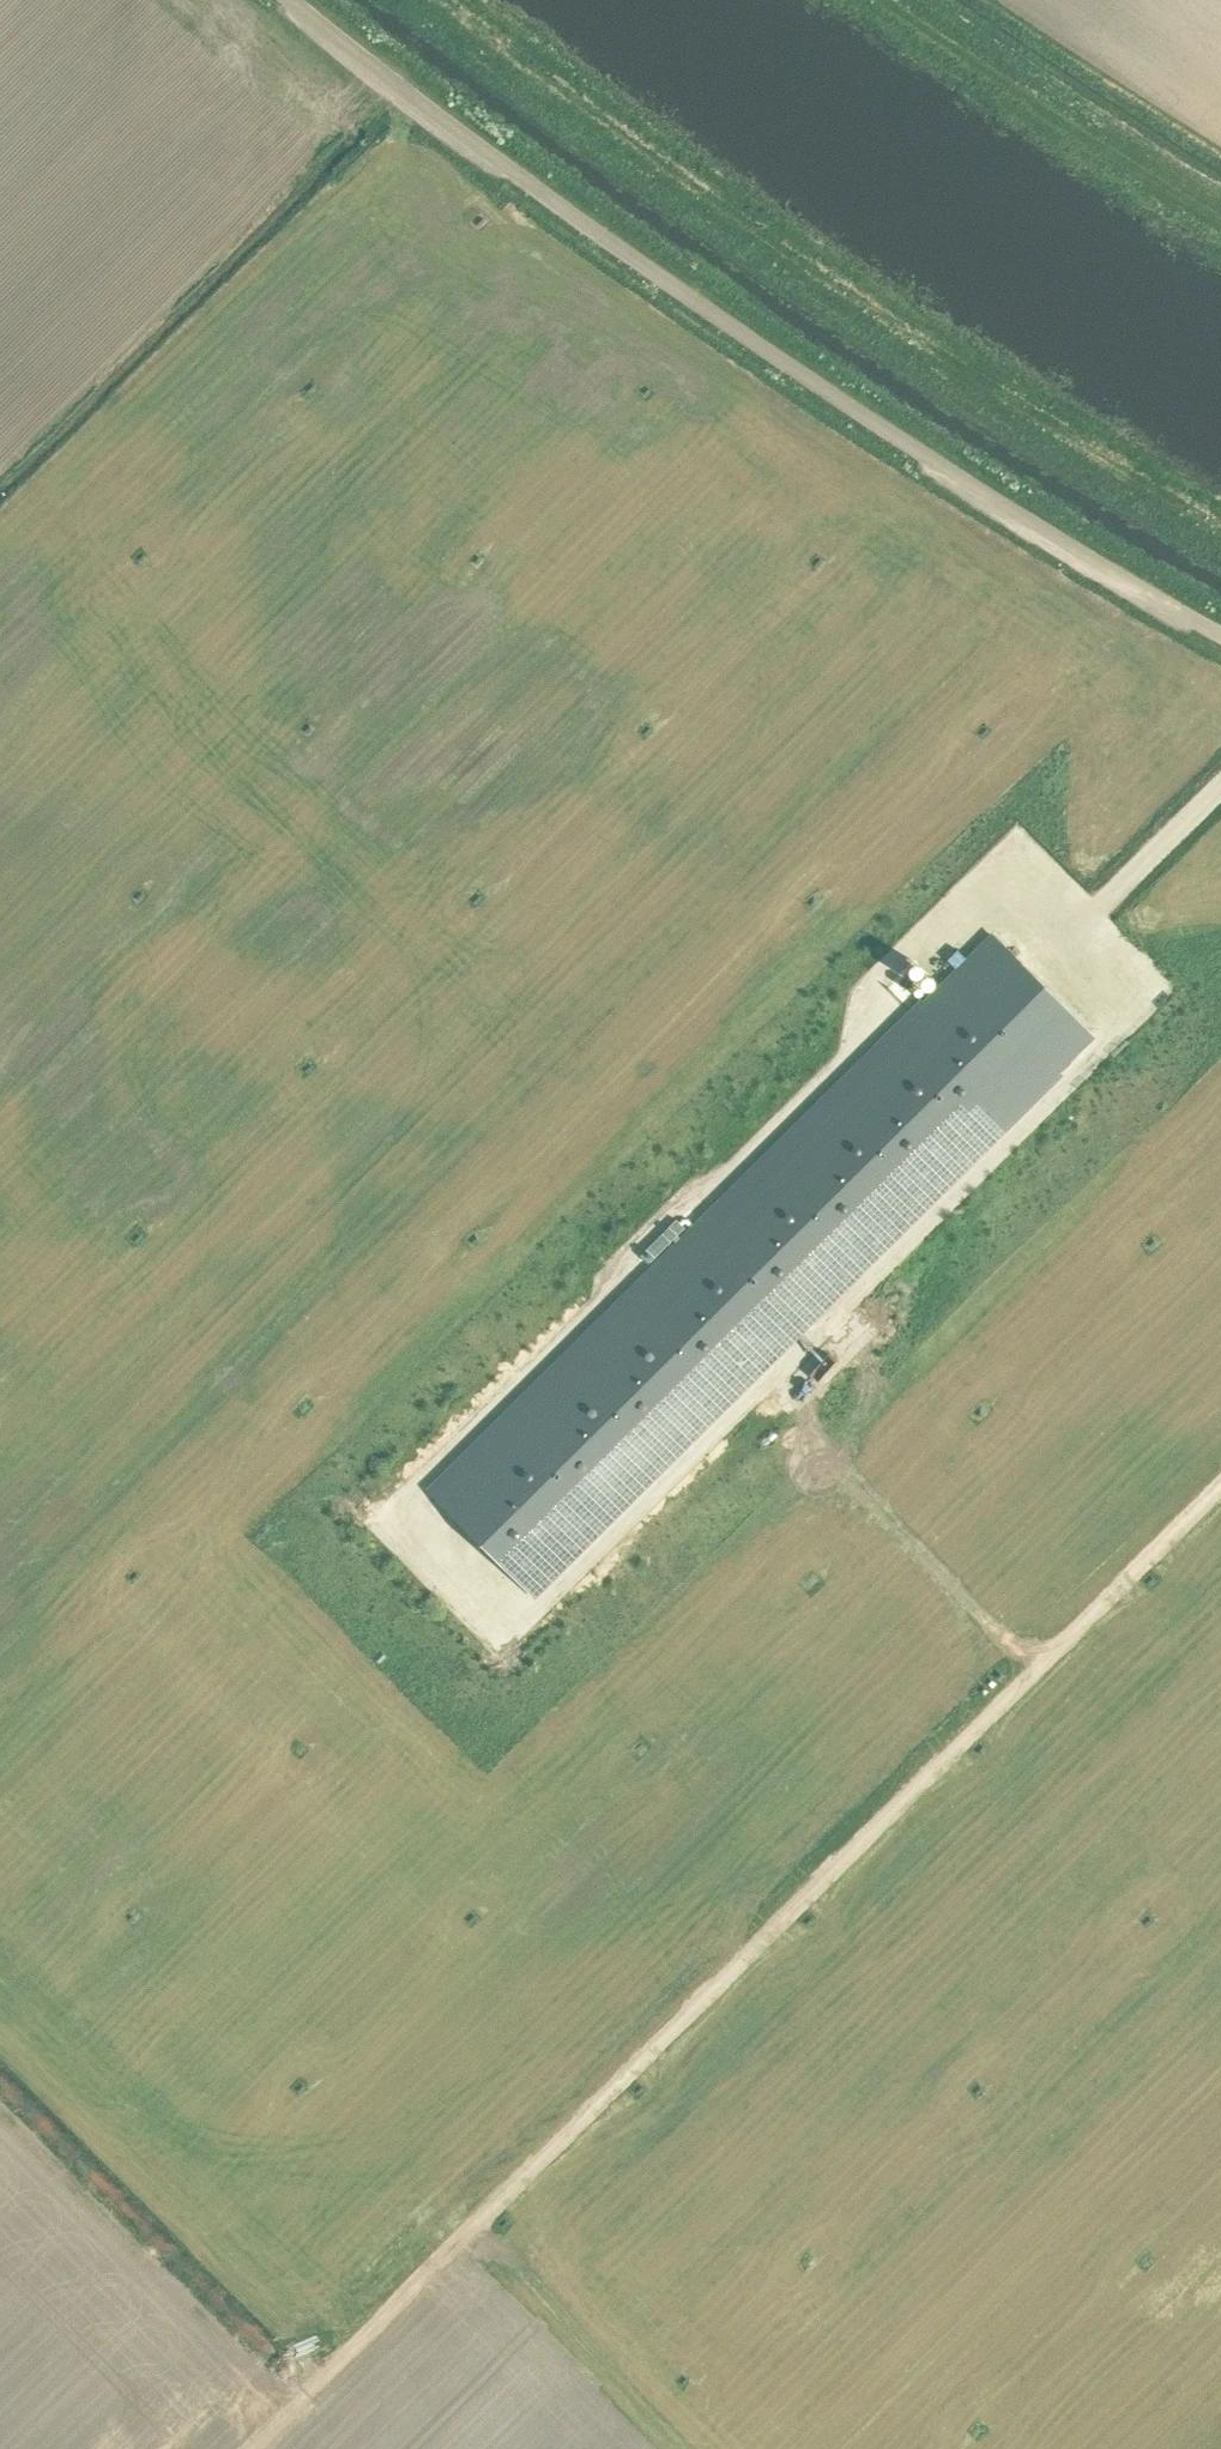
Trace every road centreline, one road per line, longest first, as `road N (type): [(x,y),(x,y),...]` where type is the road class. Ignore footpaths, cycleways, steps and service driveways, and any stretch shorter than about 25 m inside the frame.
road 1 (unclassified): [(1220,627),(1022,514),(647,272),(294,0)]

